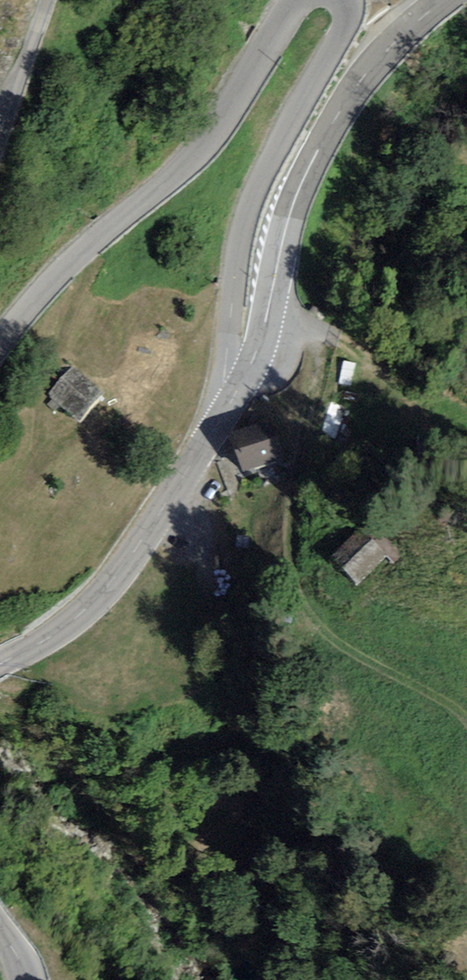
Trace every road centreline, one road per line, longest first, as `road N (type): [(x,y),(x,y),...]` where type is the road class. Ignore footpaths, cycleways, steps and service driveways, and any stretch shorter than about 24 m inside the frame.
road 1 (track): [(238,979),(266,933),(264,920),(189,883),(182,865),(198,803),(190,765),(234,745),(236,734),(208,666),(215,636),(199,514),(177,489)]
road 2 (track): [(270,309),(312,337),(322,364),(297,493),(294,573),(309,612),(327,636),(466,721)]
road 3 (tertiary): [(236,400),(264,333),(290,210),(338,116),(381,56),(448,0)]
road 4 (unclassified): [(298,0),(205,145),(78,254),(0,342)]
road 5 (unclassified): [(236,400),(226,364),(246,217),(338,41),(345,0)]
road 6 (tertiary): [(0,664),(102,594),(236,400)]
road 7 (unclassified): [(0,126),(46,0)]

